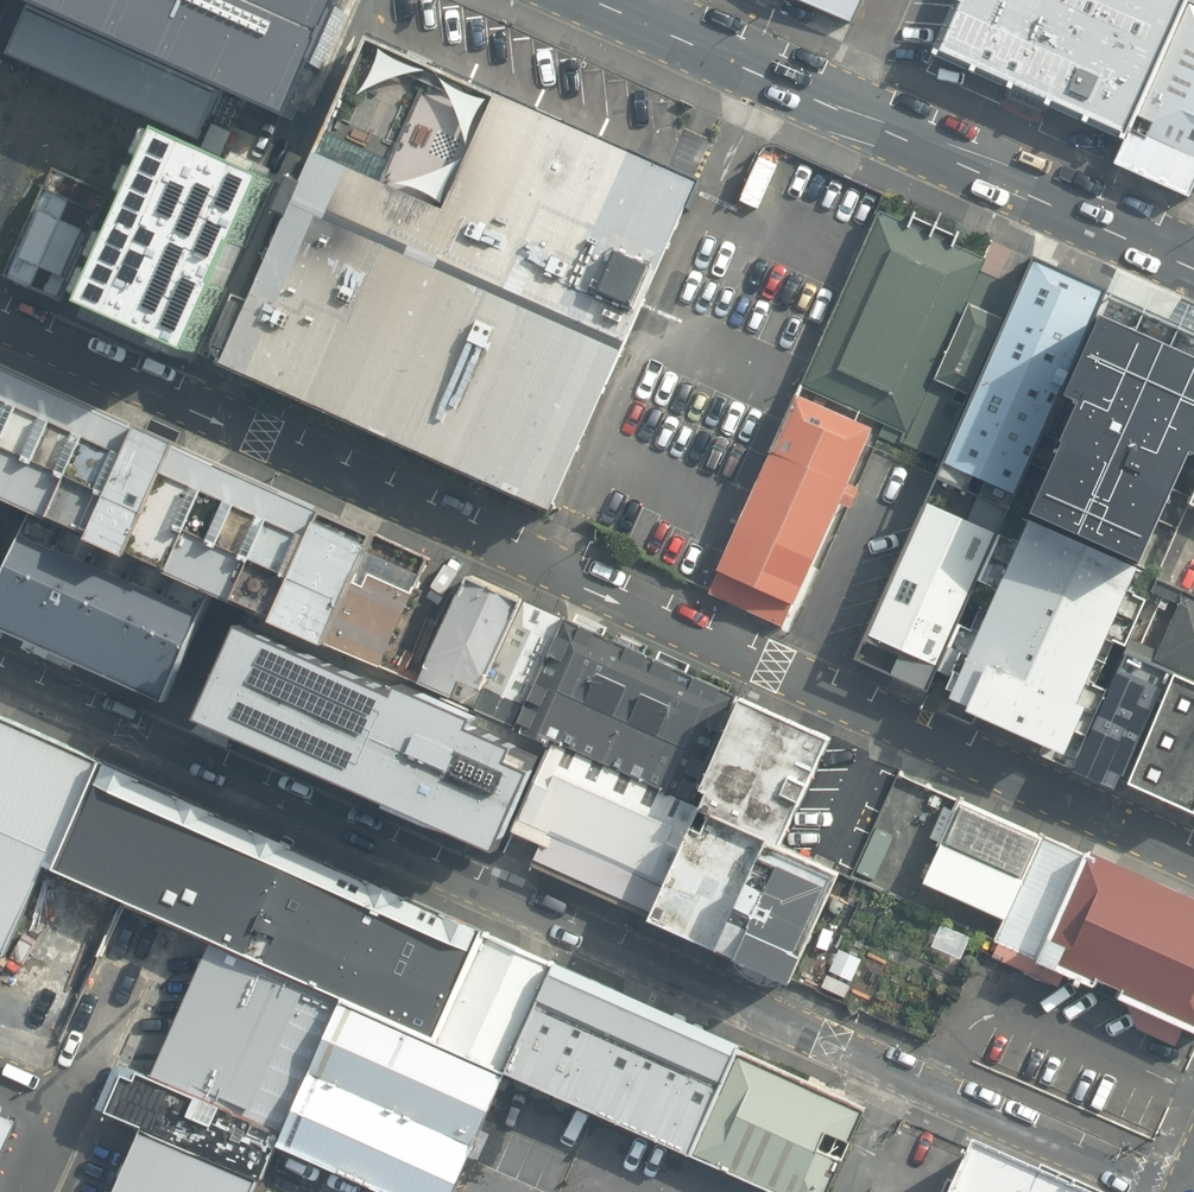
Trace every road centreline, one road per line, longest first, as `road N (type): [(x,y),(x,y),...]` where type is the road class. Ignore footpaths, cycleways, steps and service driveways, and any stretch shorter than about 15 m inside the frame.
road 1 (unclassified): [(0,318),(1193,854)]
road 2 (unclassified): [(1152,1191),(0,672)]
road 3 (trunk): [(593,0),(1193,267)]
road 4 (unclassified): [(40,1118),(65,1099),(114,994)]

